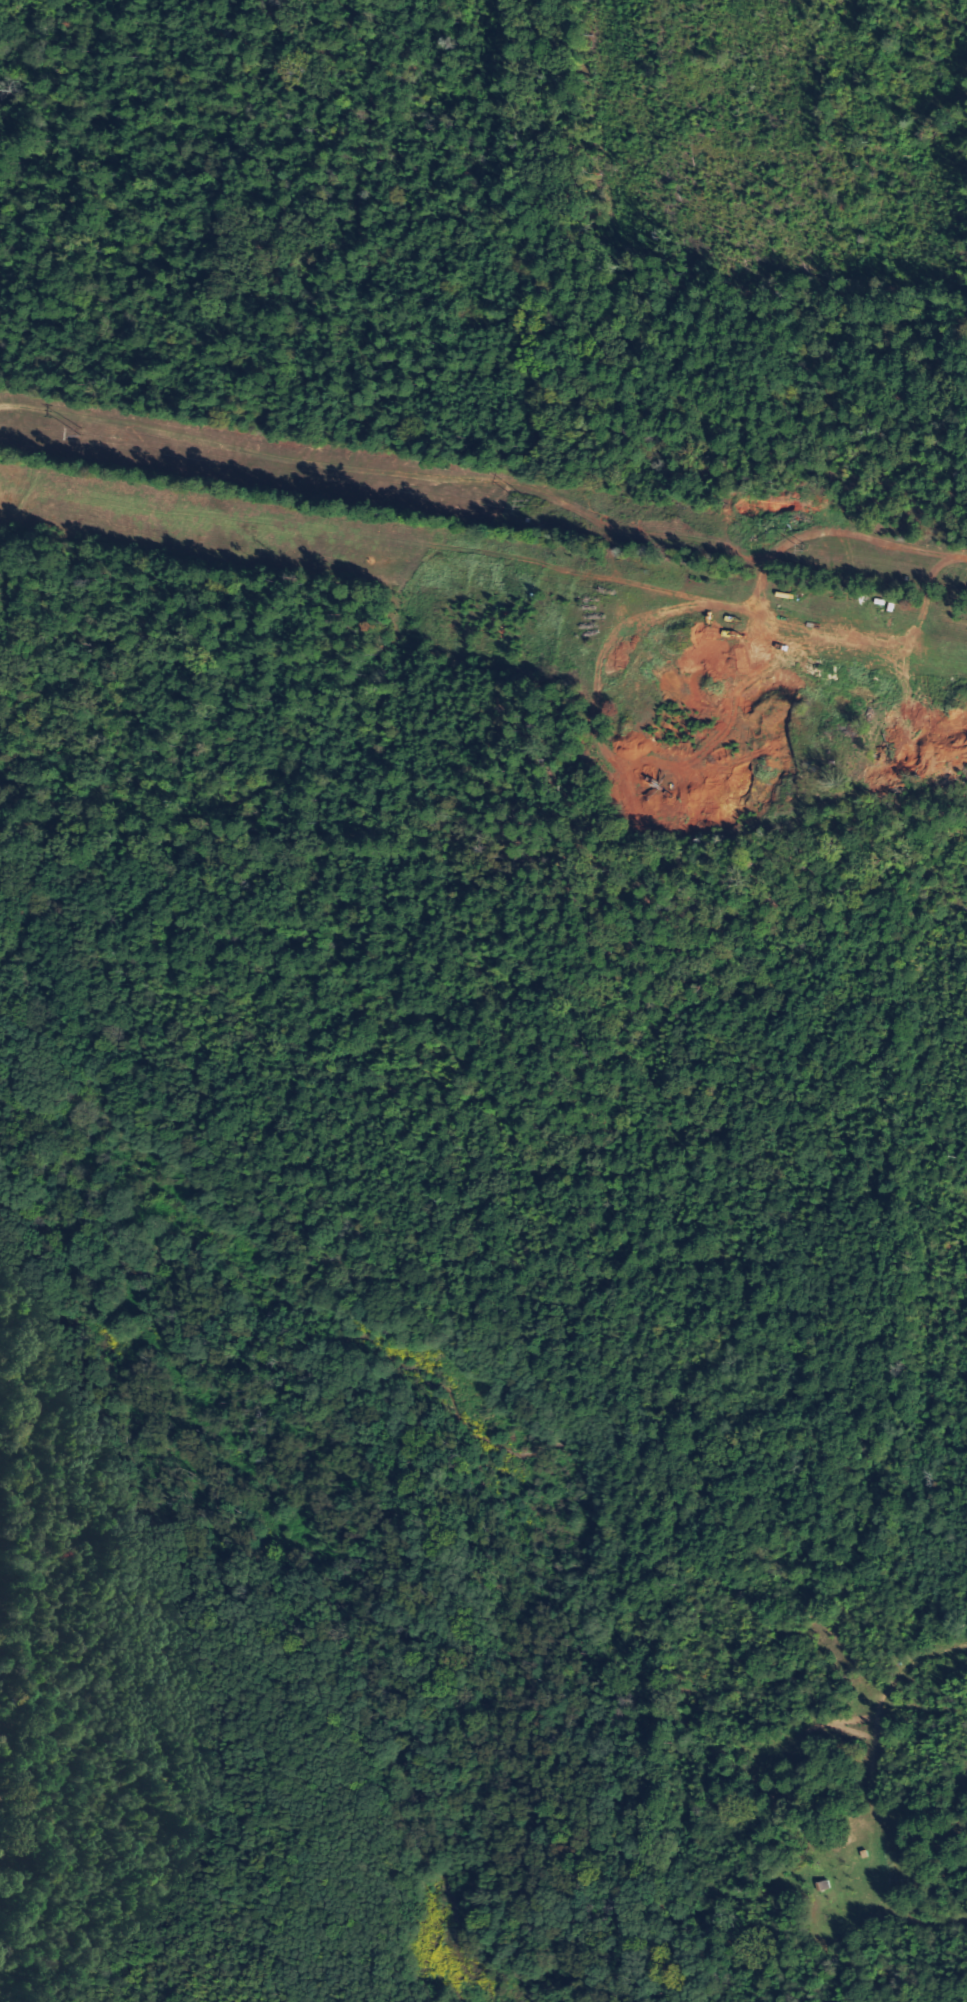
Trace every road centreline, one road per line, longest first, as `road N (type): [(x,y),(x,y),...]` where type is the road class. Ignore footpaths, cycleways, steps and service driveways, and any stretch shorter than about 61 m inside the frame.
road 1 (residential): [(966,1894),(897,1939),(813,1924)]

